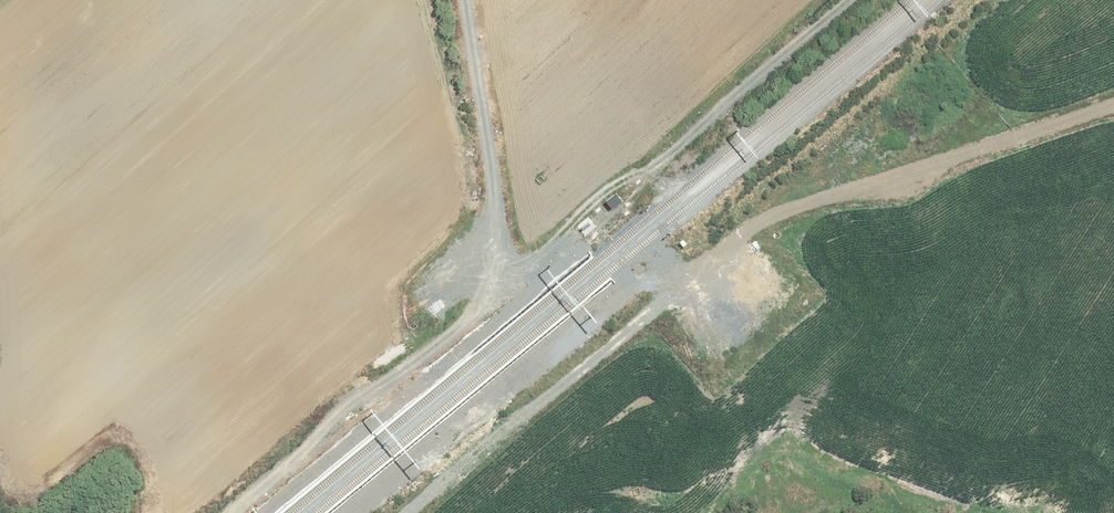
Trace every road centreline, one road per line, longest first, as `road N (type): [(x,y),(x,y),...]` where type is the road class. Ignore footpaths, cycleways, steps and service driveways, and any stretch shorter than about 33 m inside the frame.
road 1 (track): [(862,0),(240,512)]
road 2 (unknown): [(474,132),(495,103),(520,100),(541,113),(550,136),(542,160),(522,174),(497,172),(474,144)]
road 3 (unknown): [(681,0),(541,113)]

